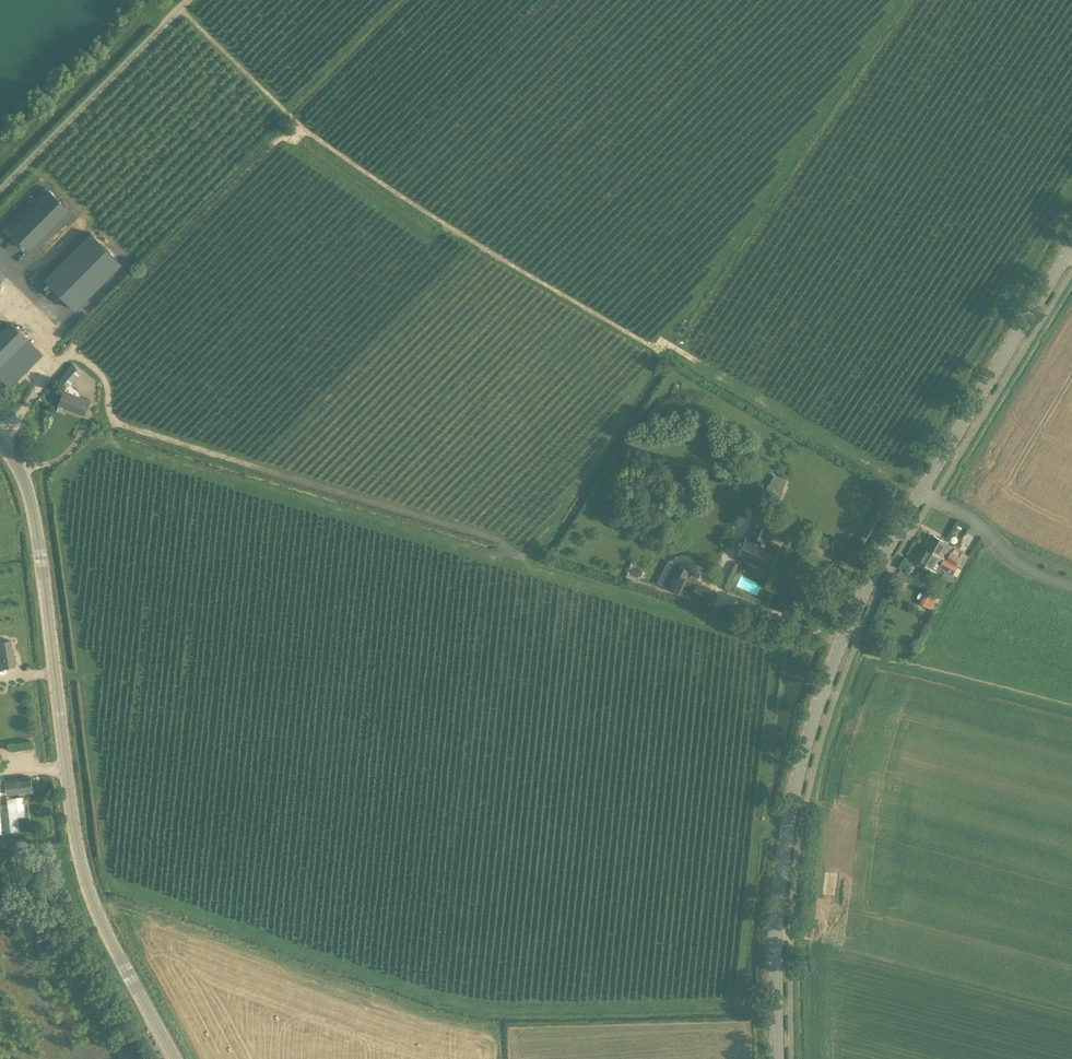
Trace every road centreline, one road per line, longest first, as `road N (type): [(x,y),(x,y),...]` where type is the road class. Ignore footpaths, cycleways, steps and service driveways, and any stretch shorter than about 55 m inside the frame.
road 1 (tertiary): [(777,1058),(784,839),(831,667),(883,555),(1071,246)]
road 2 (tertiary): [(173,1058),(82,878),(34,500),(0,442)]
road 3 (unclassified): [(0,192),(197,0)]

